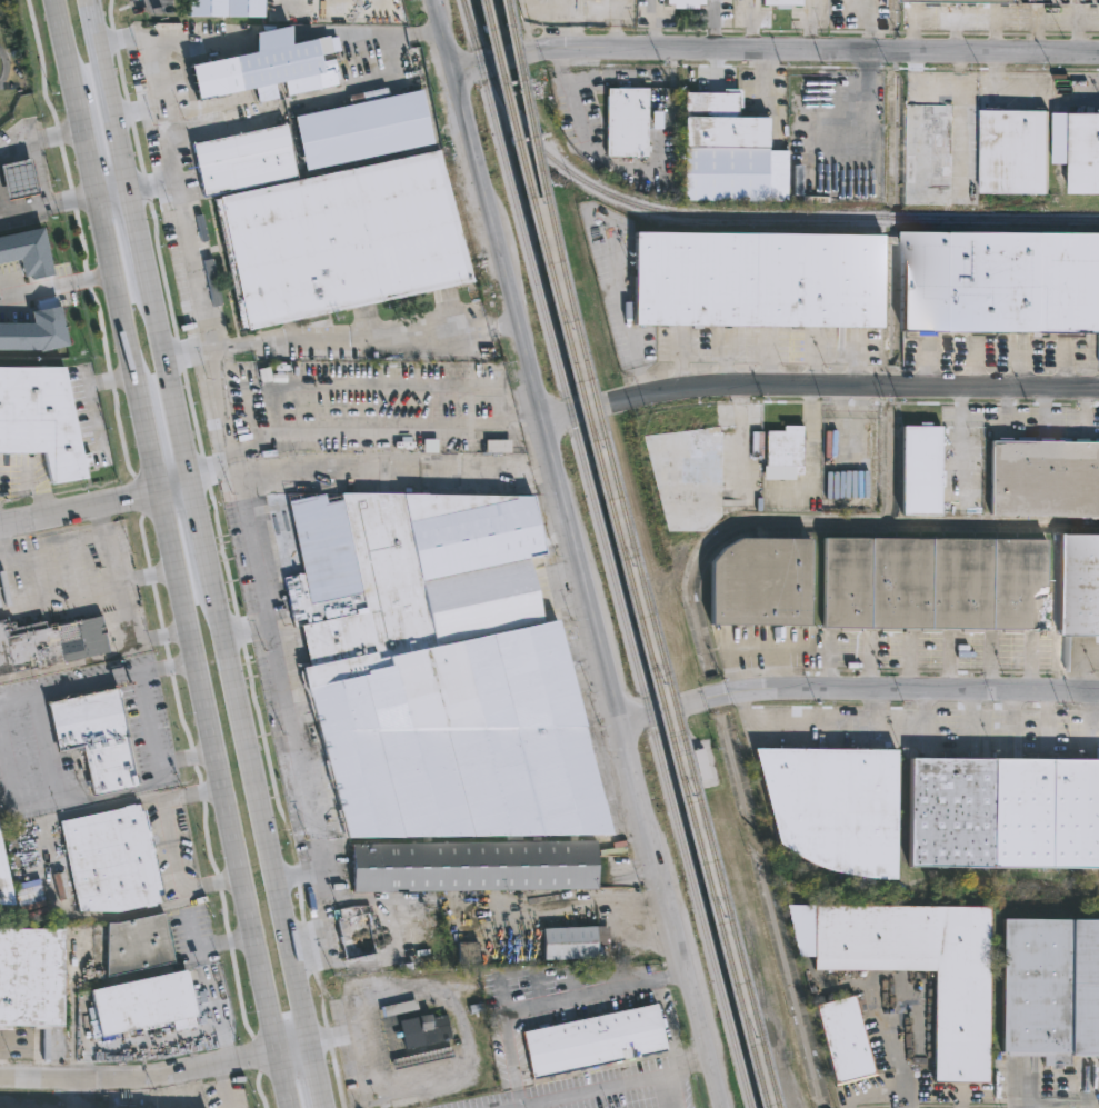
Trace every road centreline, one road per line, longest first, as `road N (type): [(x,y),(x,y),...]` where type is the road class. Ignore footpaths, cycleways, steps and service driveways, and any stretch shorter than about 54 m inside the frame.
road 1 (tertiary): [(722,1107),(436,0)]
road 2 (residential): [(457,76),(486,61),(561,50),(1098,52)]
road 3 (primary): [(160,489),(291,1107)]
road 4 (residential): [(541,426),(719,387),(1098,390)]
road 5 (primary): [(311,1045),(211,575)]
road 6 (residential): [(628,725),(749,691),(1098,692)]
road 7 (residential): [(0,1075),(167,1076),(311,1045)]
road 8 (primary): [(189,482),(147,268)]
road 9 (primary): [(101,191),(144,403)]
road 10 (primary): [(129,183),(87,0)]
road 11 (residential): [(0,528),(160,489)]

